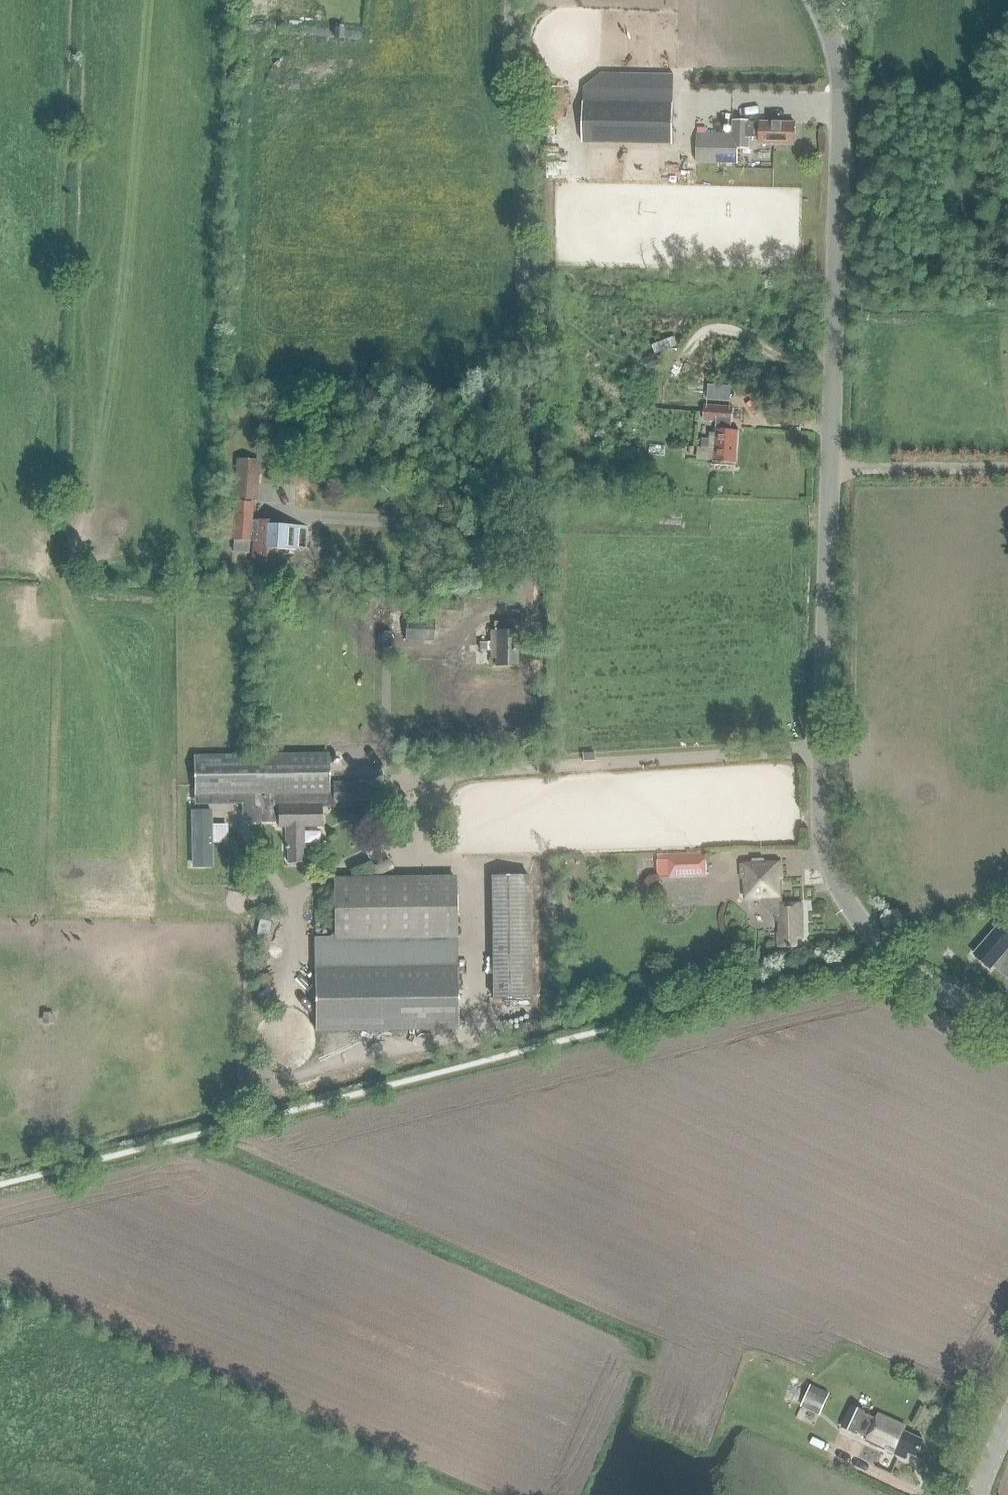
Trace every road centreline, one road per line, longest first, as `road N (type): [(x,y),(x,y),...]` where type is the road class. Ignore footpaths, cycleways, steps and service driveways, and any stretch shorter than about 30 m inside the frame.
road 1 (unclassified): [(1007,1023),(929,985),(890,956),(850,911),(824,854),(841,106),(830,37),(814,0)]

